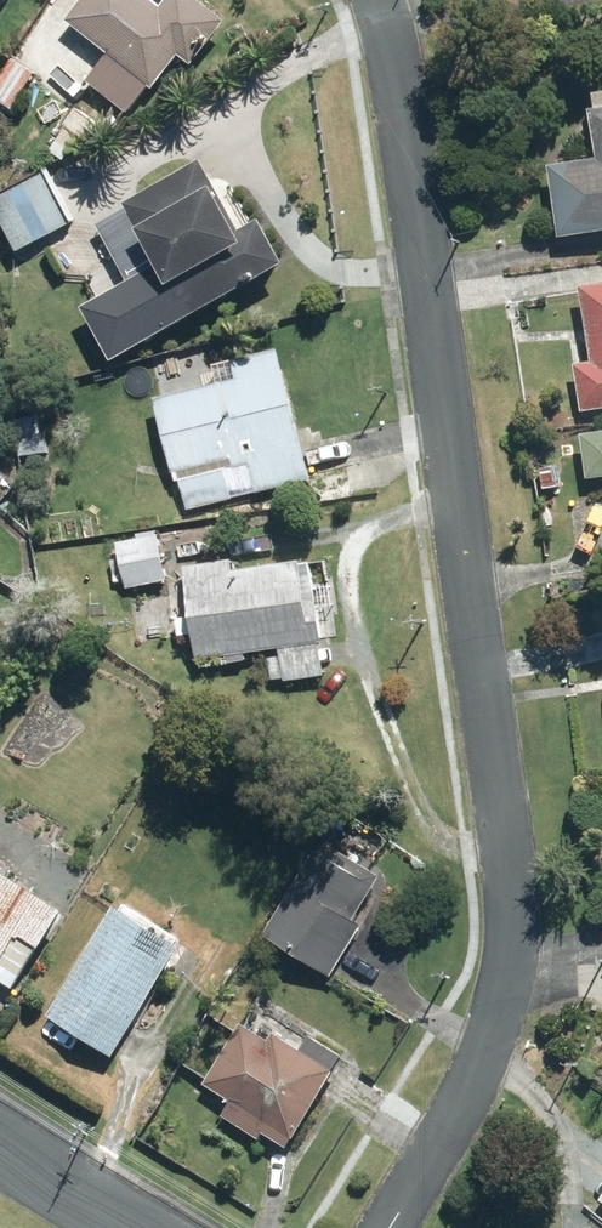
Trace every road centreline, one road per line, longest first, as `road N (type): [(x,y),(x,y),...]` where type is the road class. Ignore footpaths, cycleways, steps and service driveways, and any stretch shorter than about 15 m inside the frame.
road 1 (residential): [(377,0),(394,56),(511,891),(512,953),(506,998),(467,1101),(390,1227)]
road 2 (residential): [(119,1227),(0,1157)]

